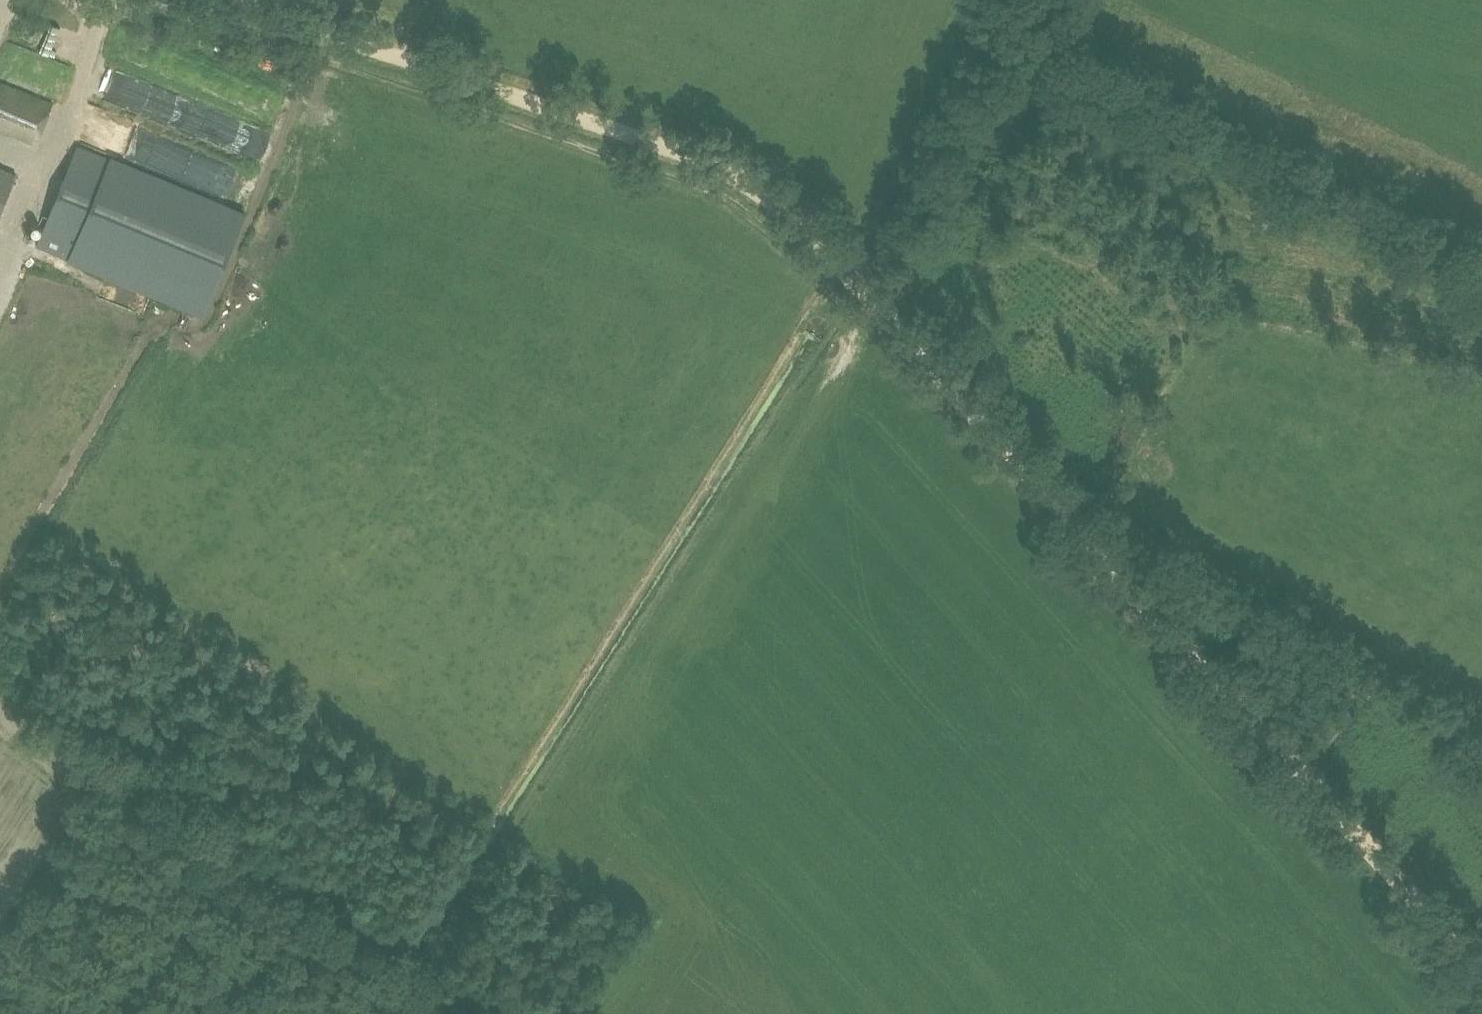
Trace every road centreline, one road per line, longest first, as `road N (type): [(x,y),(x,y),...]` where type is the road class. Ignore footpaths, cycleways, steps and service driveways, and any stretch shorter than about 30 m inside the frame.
road 1 (track): [(1481,986),(794,229),(748,191),(535,104),(378,52),(212,20)]

